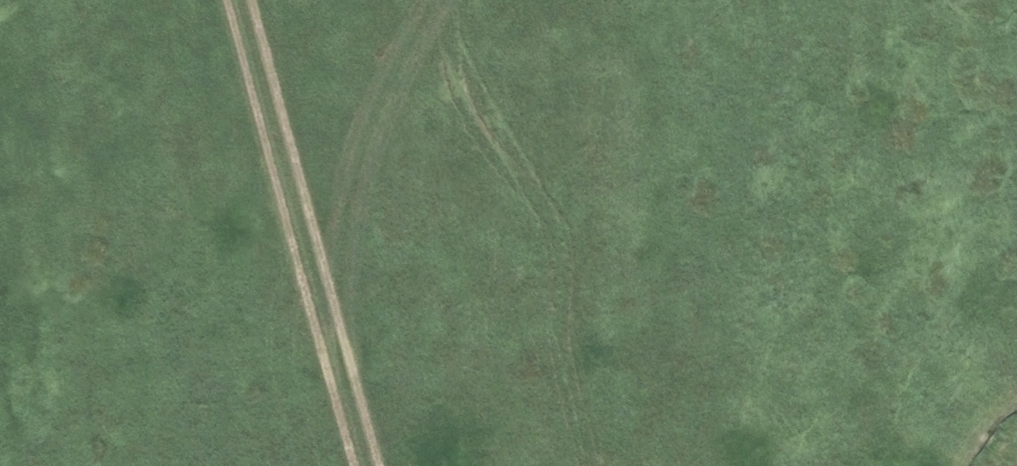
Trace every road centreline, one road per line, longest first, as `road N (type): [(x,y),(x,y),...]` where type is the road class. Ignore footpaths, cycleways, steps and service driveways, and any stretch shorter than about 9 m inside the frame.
road 1 (unknown): [(1016,224),(131,0)]
road 2 (unknown): [(810,465),(846,325),(893,192)]
road 3 (unknown): [(0,248),(58,0)]

